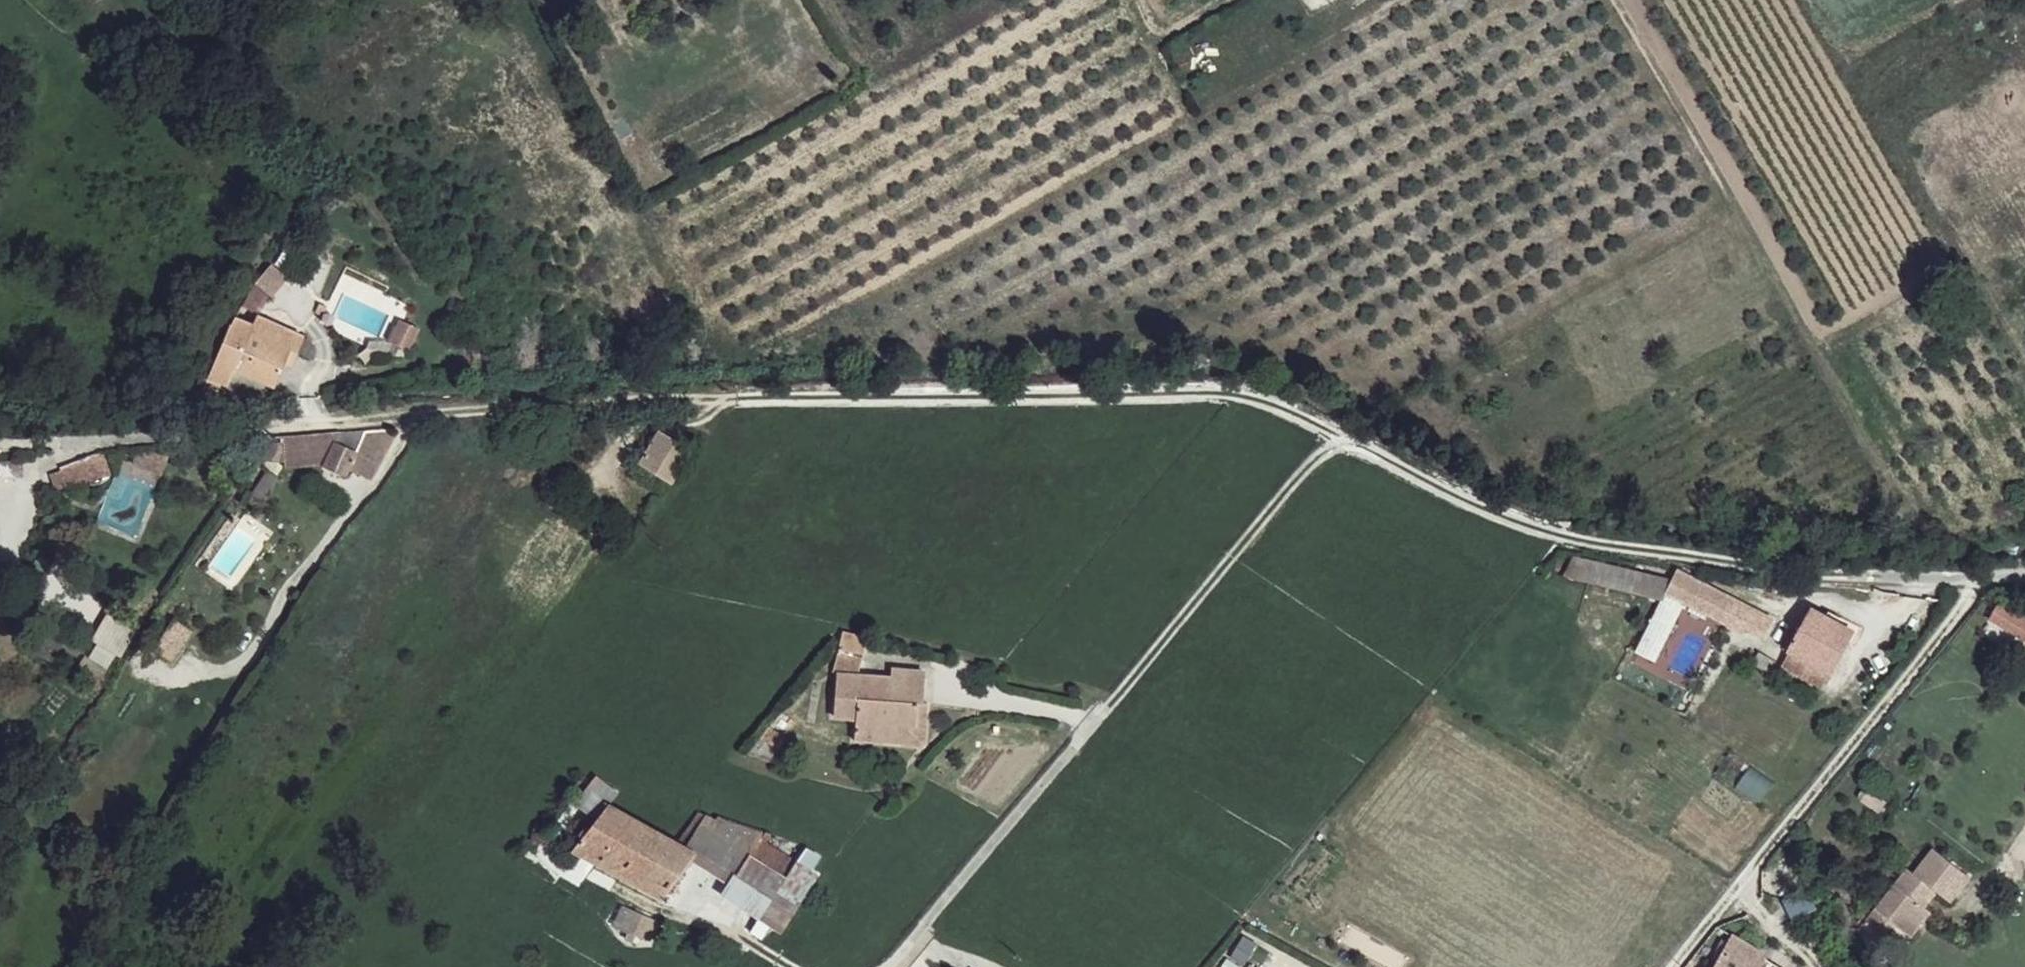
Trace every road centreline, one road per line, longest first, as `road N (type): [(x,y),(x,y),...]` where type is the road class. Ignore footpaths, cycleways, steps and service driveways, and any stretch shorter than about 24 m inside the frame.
road 1 (track): [(0,443),(582,406),(1226,397),(1286,412),(1357,446)]
road 2 (track): [(892,966),(1326,457),(1357,446)]
road 3 (unclassified): [(1357,446),(1561,537),(1846,581),(1988,579)]
road 4 (unclassified): [(1988,579),(1687,966)]

